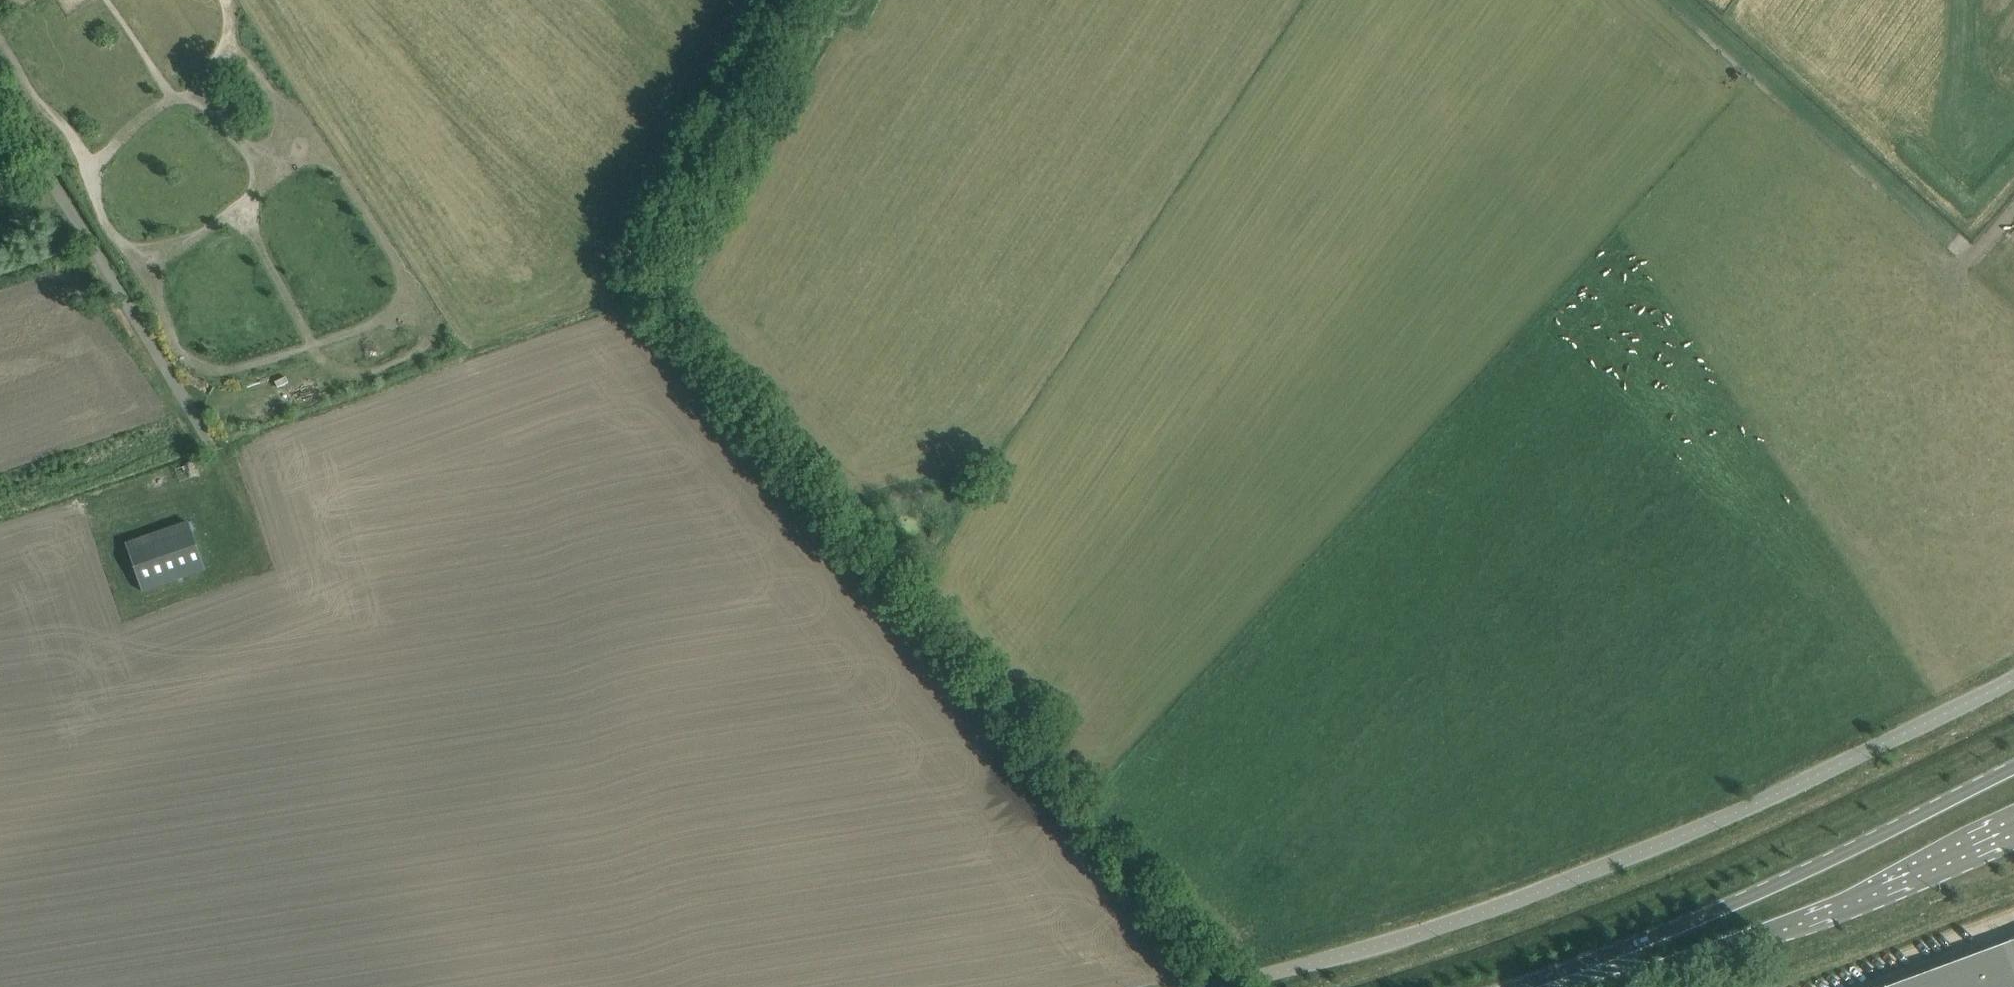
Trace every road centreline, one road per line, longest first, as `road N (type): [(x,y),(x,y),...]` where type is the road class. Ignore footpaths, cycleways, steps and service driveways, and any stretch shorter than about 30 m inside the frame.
road 1 (primary): [(2013,768),(1843,855),(1529,986)]
road 2 (primary): [(1571,986),(1825,913),(2013,826)]
road 3 (unclassified): [(209,441),(0,101)]

